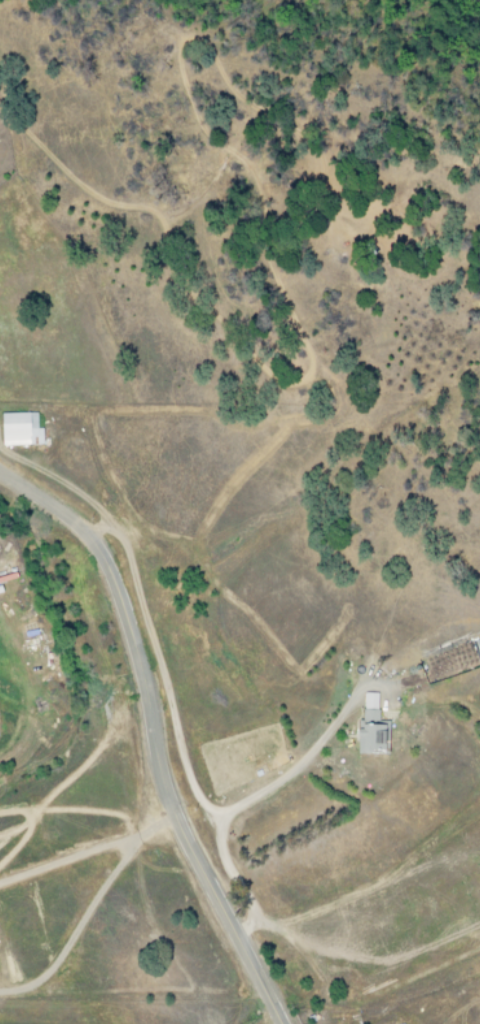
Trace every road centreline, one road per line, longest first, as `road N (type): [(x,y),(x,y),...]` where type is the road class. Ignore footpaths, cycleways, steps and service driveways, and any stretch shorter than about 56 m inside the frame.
road 1 (residential): [(279,1023),(175,816),(109,572),(78,528),(0,472)]

